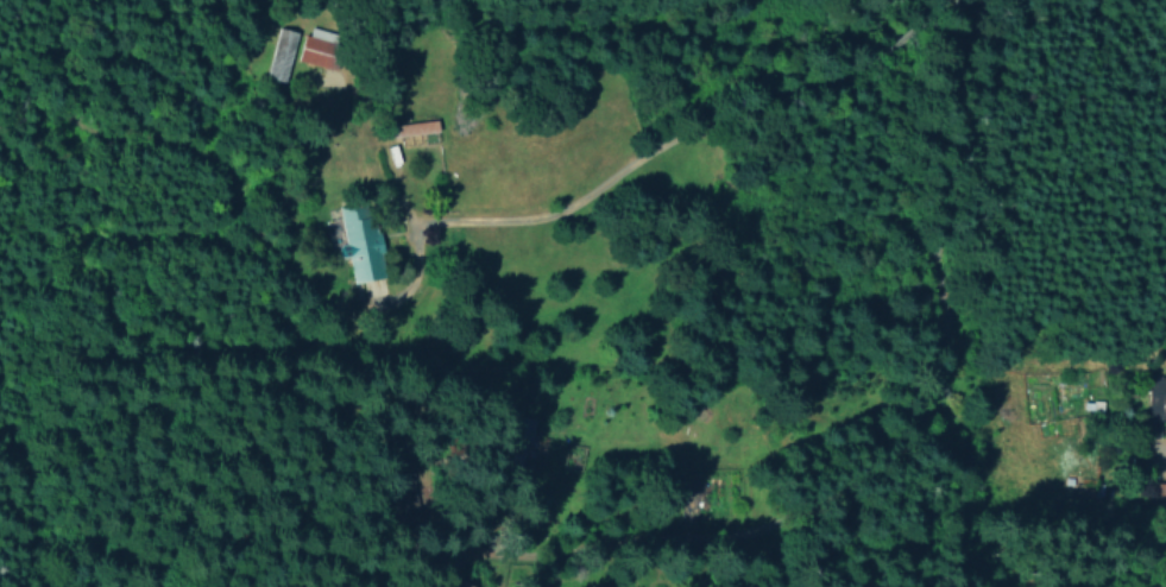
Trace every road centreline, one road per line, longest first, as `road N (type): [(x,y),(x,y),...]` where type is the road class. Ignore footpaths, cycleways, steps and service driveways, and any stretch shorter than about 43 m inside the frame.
road 1 (residential): [(933,0),(934,51),(908,121),(920,213),(900,337),(858,454),(749,529),(624,534),(448,522),(431,494)]
road 2 (residential): [(906,0),(817,64),(744,96),(569,219),(436,251),(379,228)]

